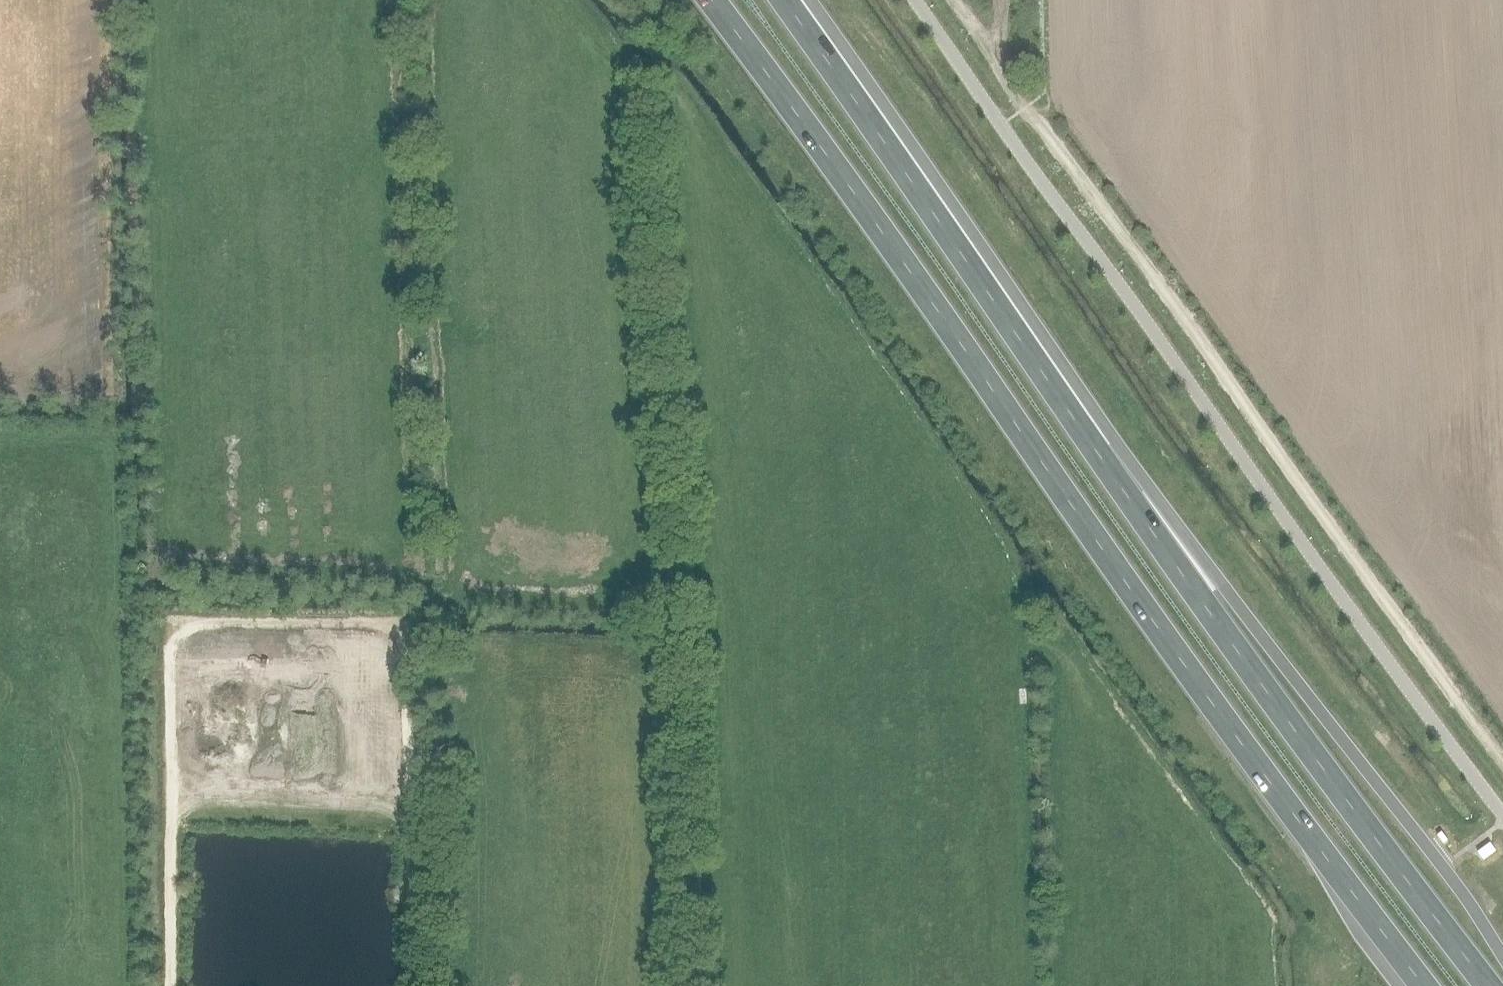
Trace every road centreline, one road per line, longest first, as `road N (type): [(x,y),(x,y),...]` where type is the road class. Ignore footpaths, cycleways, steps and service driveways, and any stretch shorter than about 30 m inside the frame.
road 1 (trunk): [(713,0),(1423,985)]
road 2 (trunk): [(1488,985),(1128,500),(783,0)]
road 3 (track): [(1502,758),(1025,100)]
road 4 (track): [(1025,100),(956,0)]

